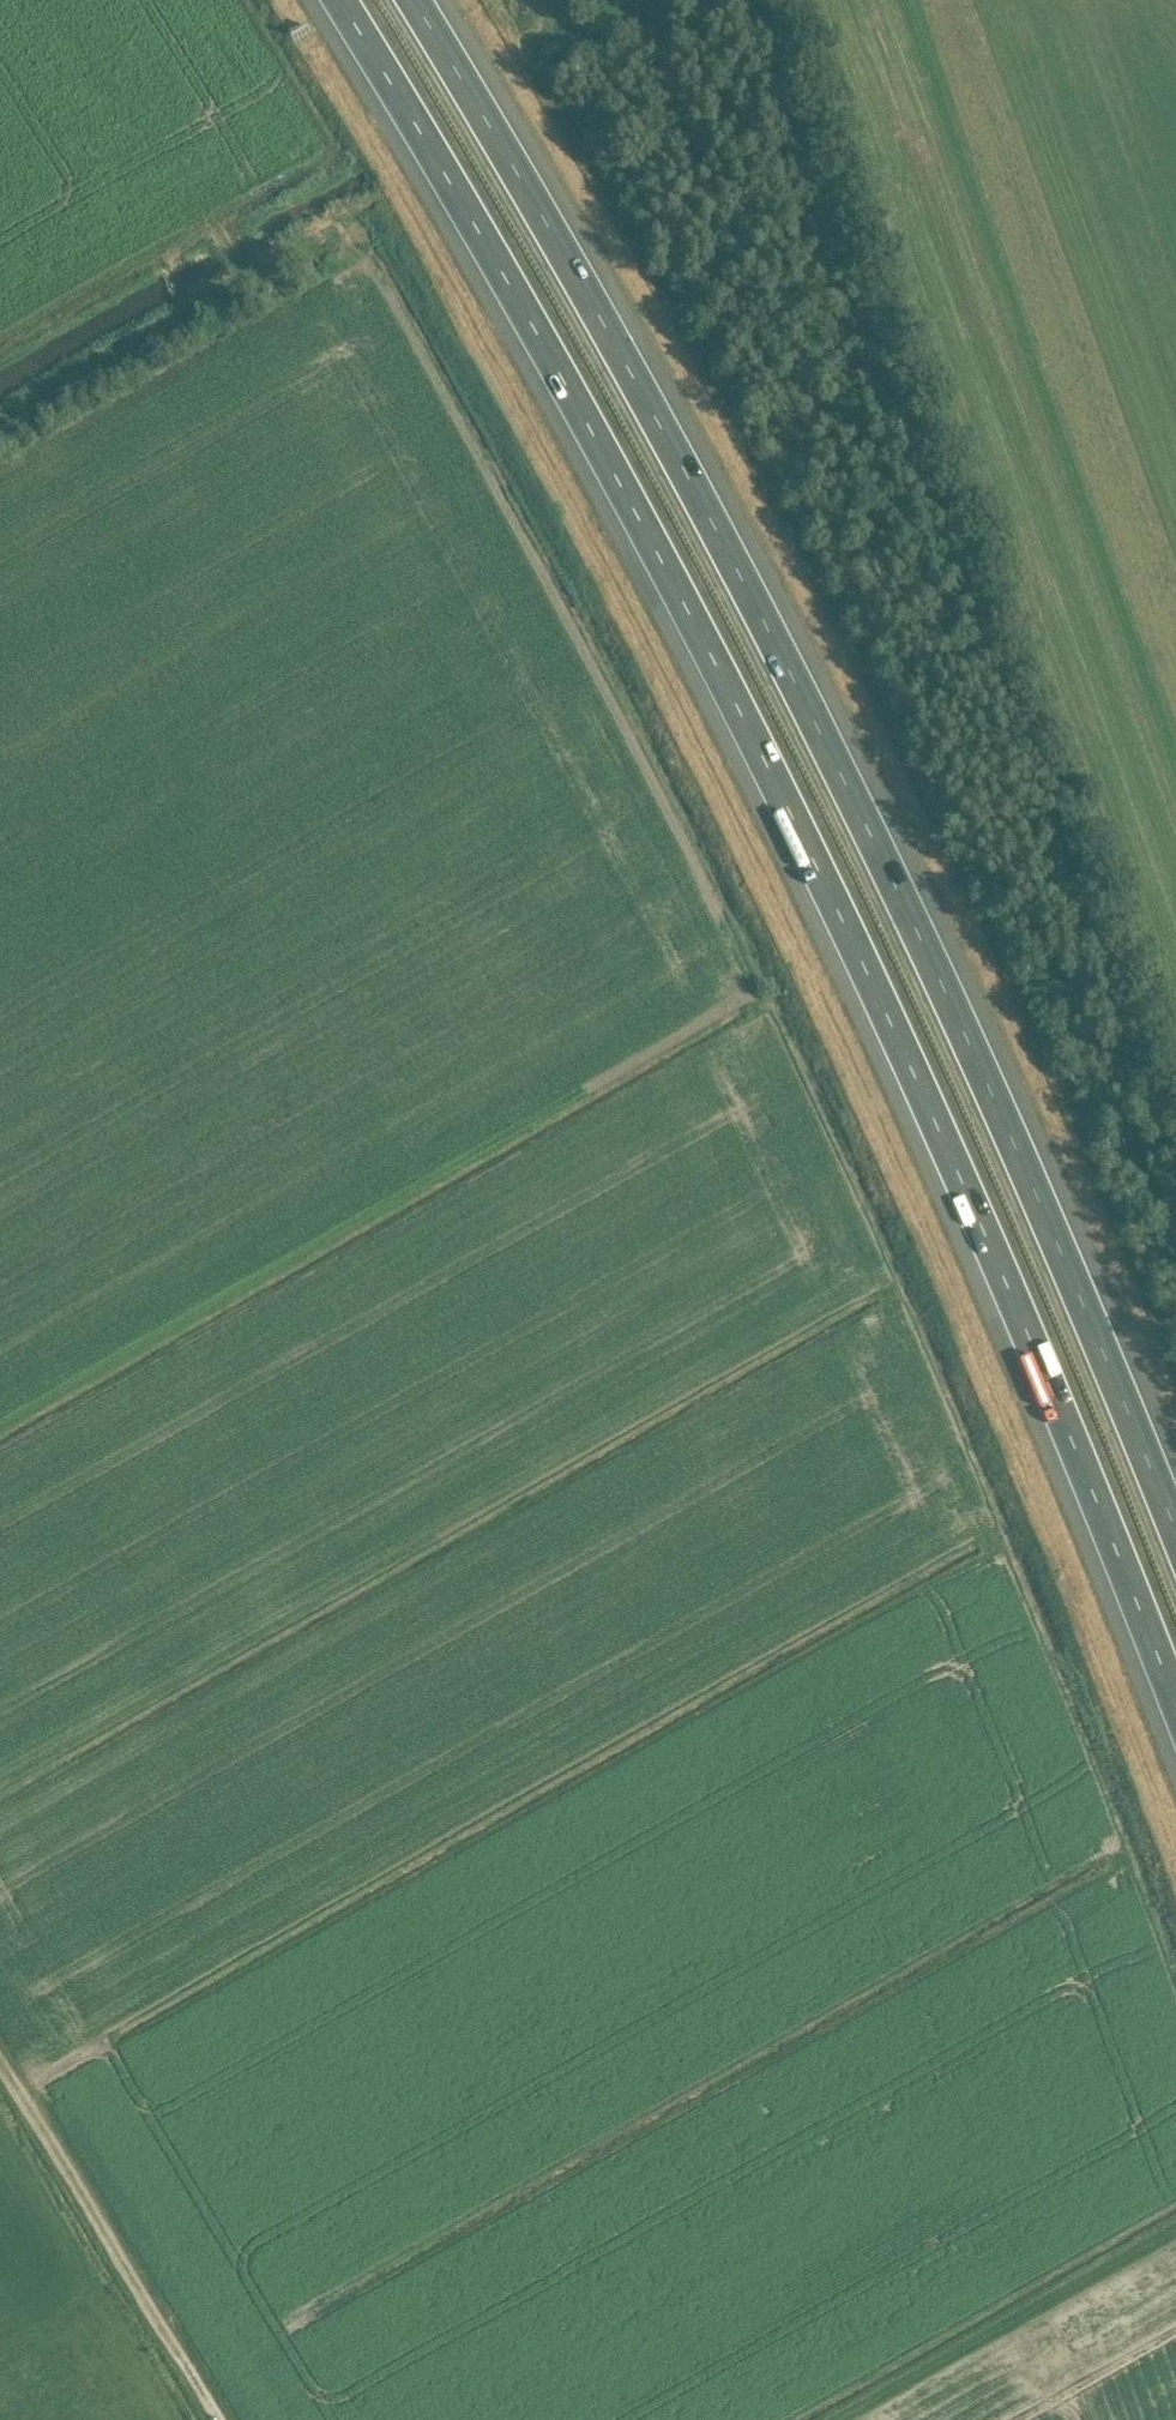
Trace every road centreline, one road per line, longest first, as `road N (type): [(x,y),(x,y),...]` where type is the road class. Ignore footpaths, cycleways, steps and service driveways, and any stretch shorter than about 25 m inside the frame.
road 1 (motorway): [(338,0),(585,415),(721,674),(935,1120),(1175,1706)]
road 2 (motorway): [(1175,1534),(994,1097),(776,634),(412,0)]
road 3 (track): [(221,2419),(0,2053)]

